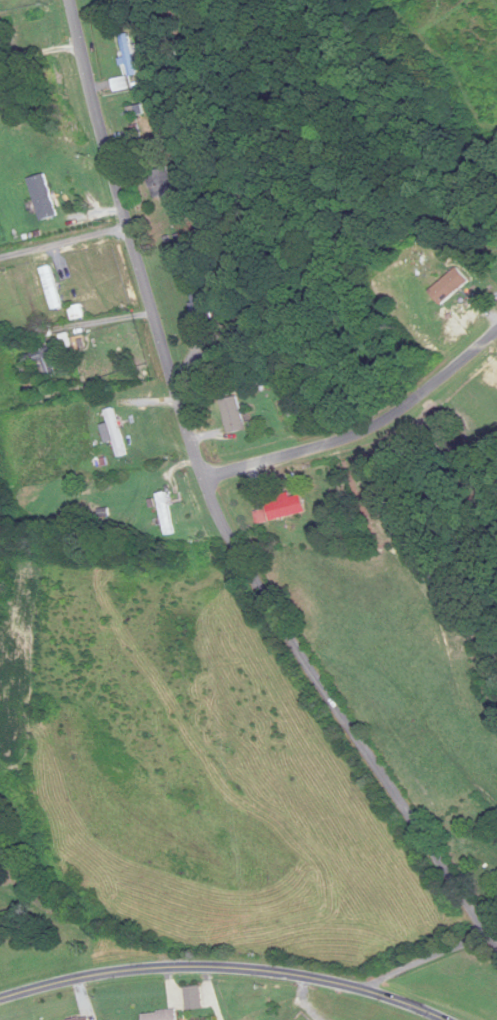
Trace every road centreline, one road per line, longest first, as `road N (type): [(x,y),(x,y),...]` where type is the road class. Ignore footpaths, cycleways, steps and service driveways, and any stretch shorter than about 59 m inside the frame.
road 1 (residential): [(256,559),(195,472),(178,422),(70,0)]
road 2 (tertiary): [(448,1019),(371,990),(224,965),(113,971),(0,998)]
road 3 (residential): [(496,941),(256,559)]
road 4 (residential): [(195,472),(287,460),(379,434),(496,336)]
road 5 (residential): [(371,990),(388,974),(491,931)]

